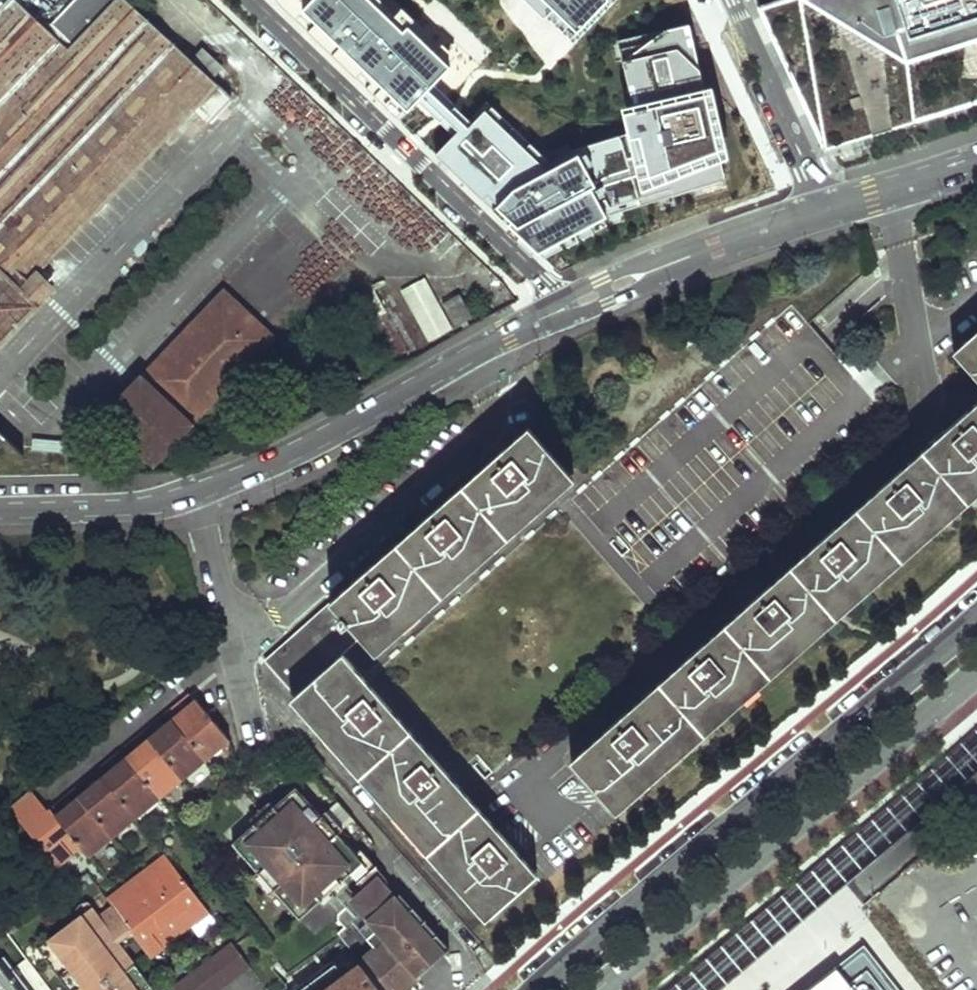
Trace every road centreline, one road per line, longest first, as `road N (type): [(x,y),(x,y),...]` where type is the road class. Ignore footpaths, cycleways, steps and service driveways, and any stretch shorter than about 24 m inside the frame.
road 1 (residential): [(0,510),(192,494),(563,308)]
road 2 (primary): [(976,613),(535,989)]
road 3 (primary): [(602,989),(976,672)]
road 4 (residential): [(240,0),(563,308)]
road 5 (residential): [(563,308),(826,212)]
road 6 (residential): [(826,212),(732,0)]
road 7 (residential): [(826,212),(976,160)]
road 8 (residential): [(976,797),(869,881)]

